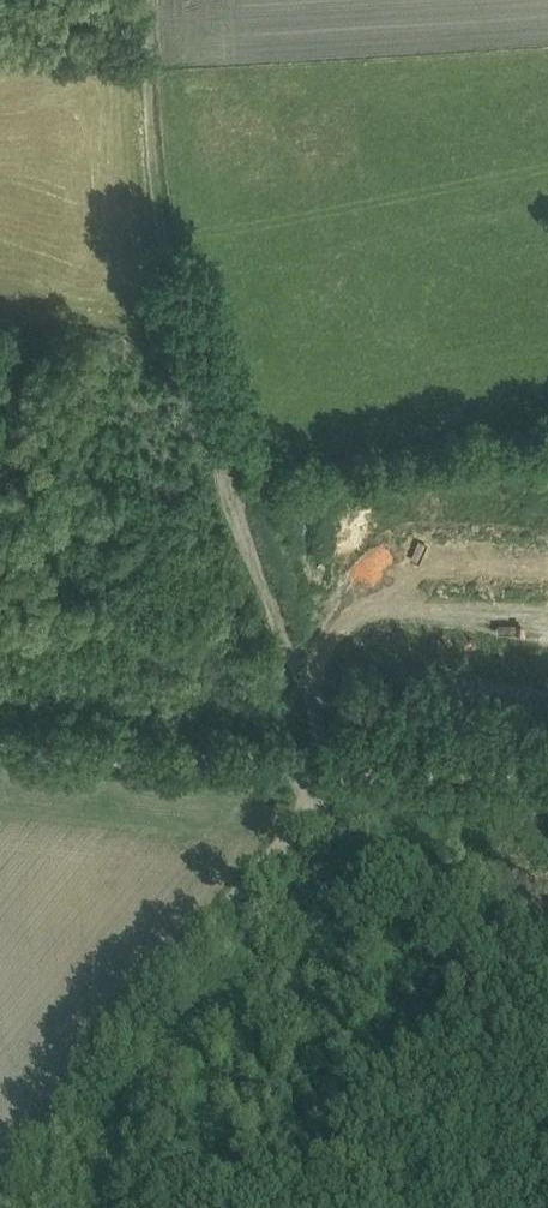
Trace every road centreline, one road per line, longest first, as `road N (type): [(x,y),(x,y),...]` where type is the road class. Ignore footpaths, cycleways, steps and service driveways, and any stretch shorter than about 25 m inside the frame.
road 1 (track): [(150,0),(149,115),(161,267),(188,368),(331,774)]
road 2 (unclassified): [(547,768),(331,774),(0,742)]
road 3 (track): [(0,1183),(228,912)]
road 4 (track): [(228,912),(331,774)]

